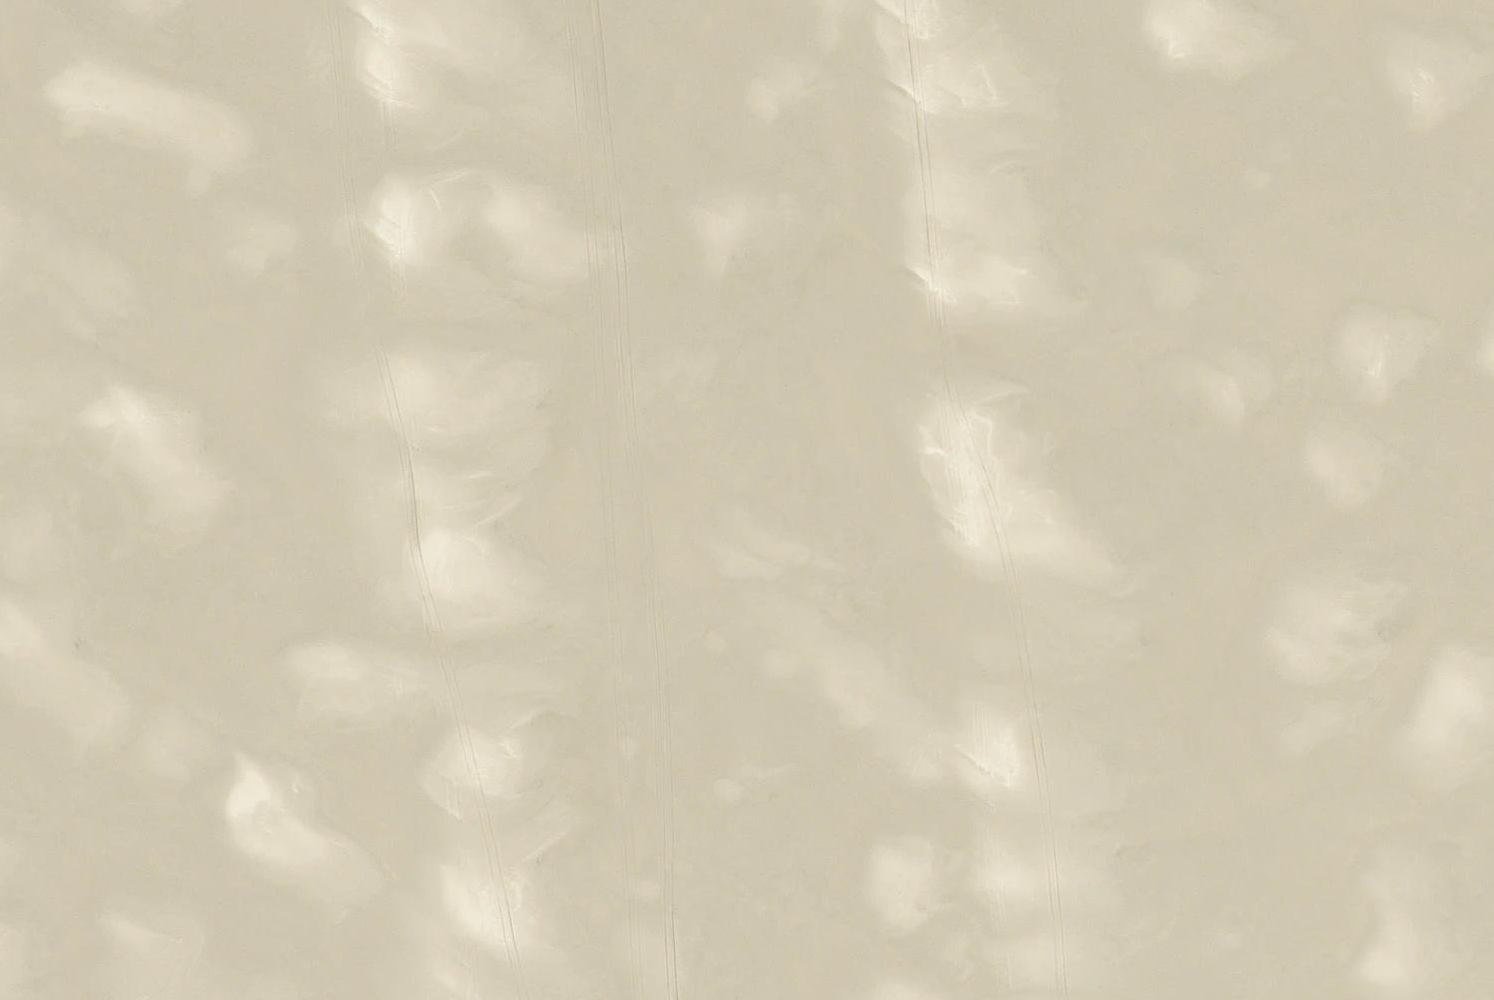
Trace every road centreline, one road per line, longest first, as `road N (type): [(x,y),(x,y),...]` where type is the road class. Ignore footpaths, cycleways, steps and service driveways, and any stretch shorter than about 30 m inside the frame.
road 1 (track): [(1388,999),(1410,754),(1365,0)]

